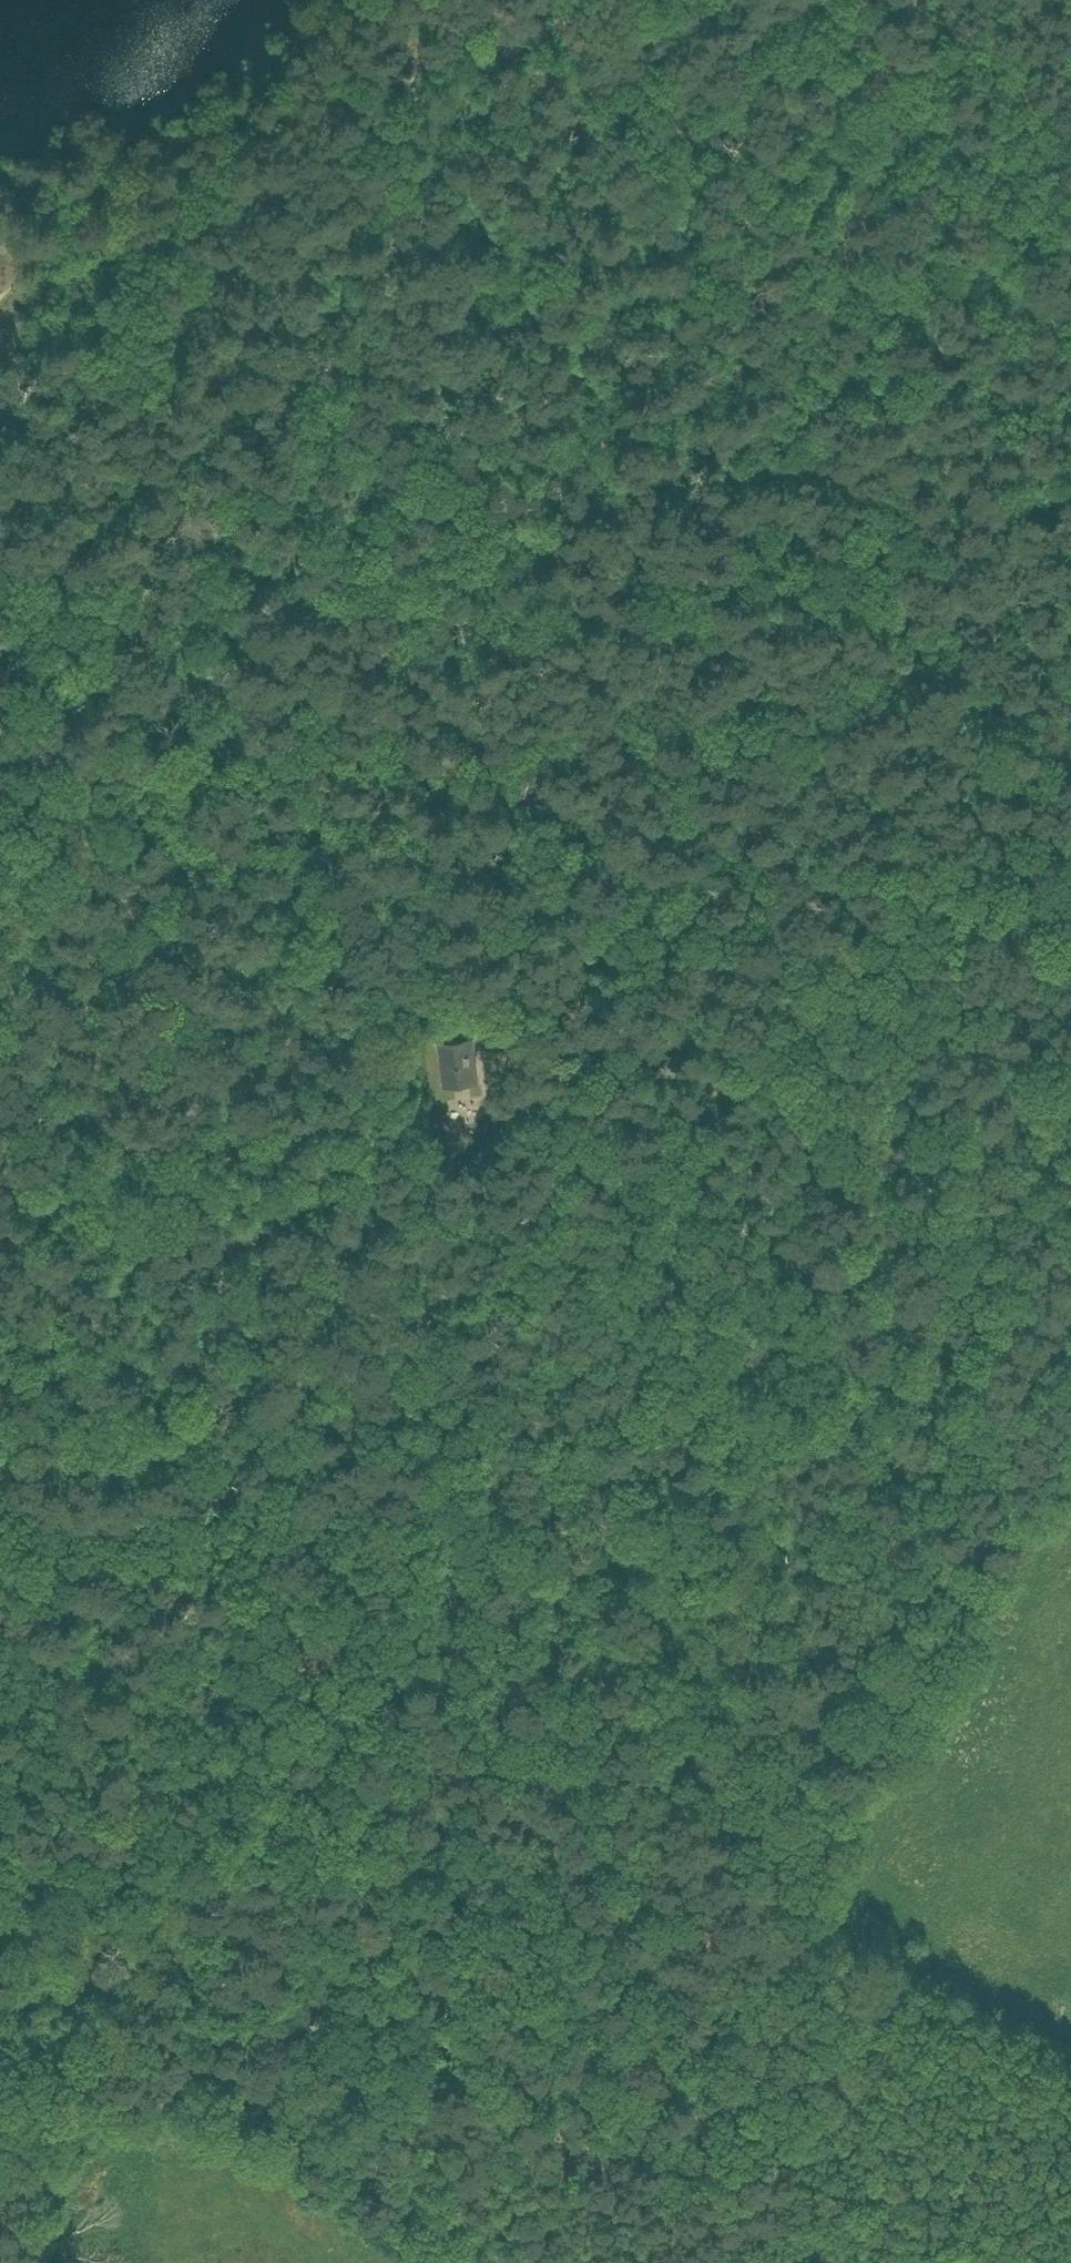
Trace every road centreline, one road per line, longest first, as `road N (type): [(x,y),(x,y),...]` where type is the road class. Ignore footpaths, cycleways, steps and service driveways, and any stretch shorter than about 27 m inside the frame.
road 1 (track): [(451,998),(486,1046),(608,1106),(842,1051),(957,1014),(1070,944)]
road 2 (track): [(744,793),(504,753),(326,884)]

